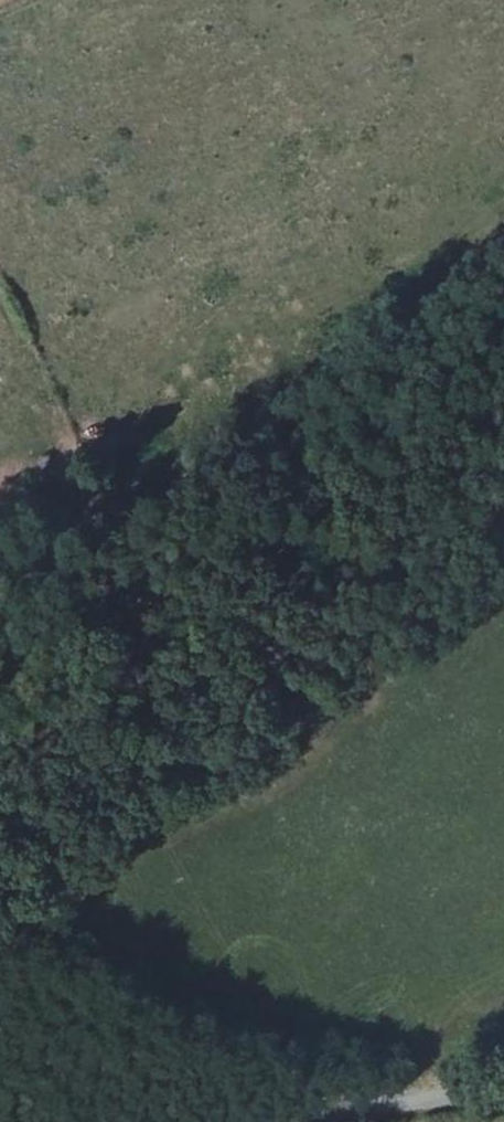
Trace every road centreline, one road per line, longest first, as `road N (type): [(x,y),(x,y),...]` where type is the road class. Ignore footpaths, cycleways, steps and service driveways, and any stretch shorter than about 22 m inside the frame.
road 1 (unclassified): [(292,1121),(503,1084)]

